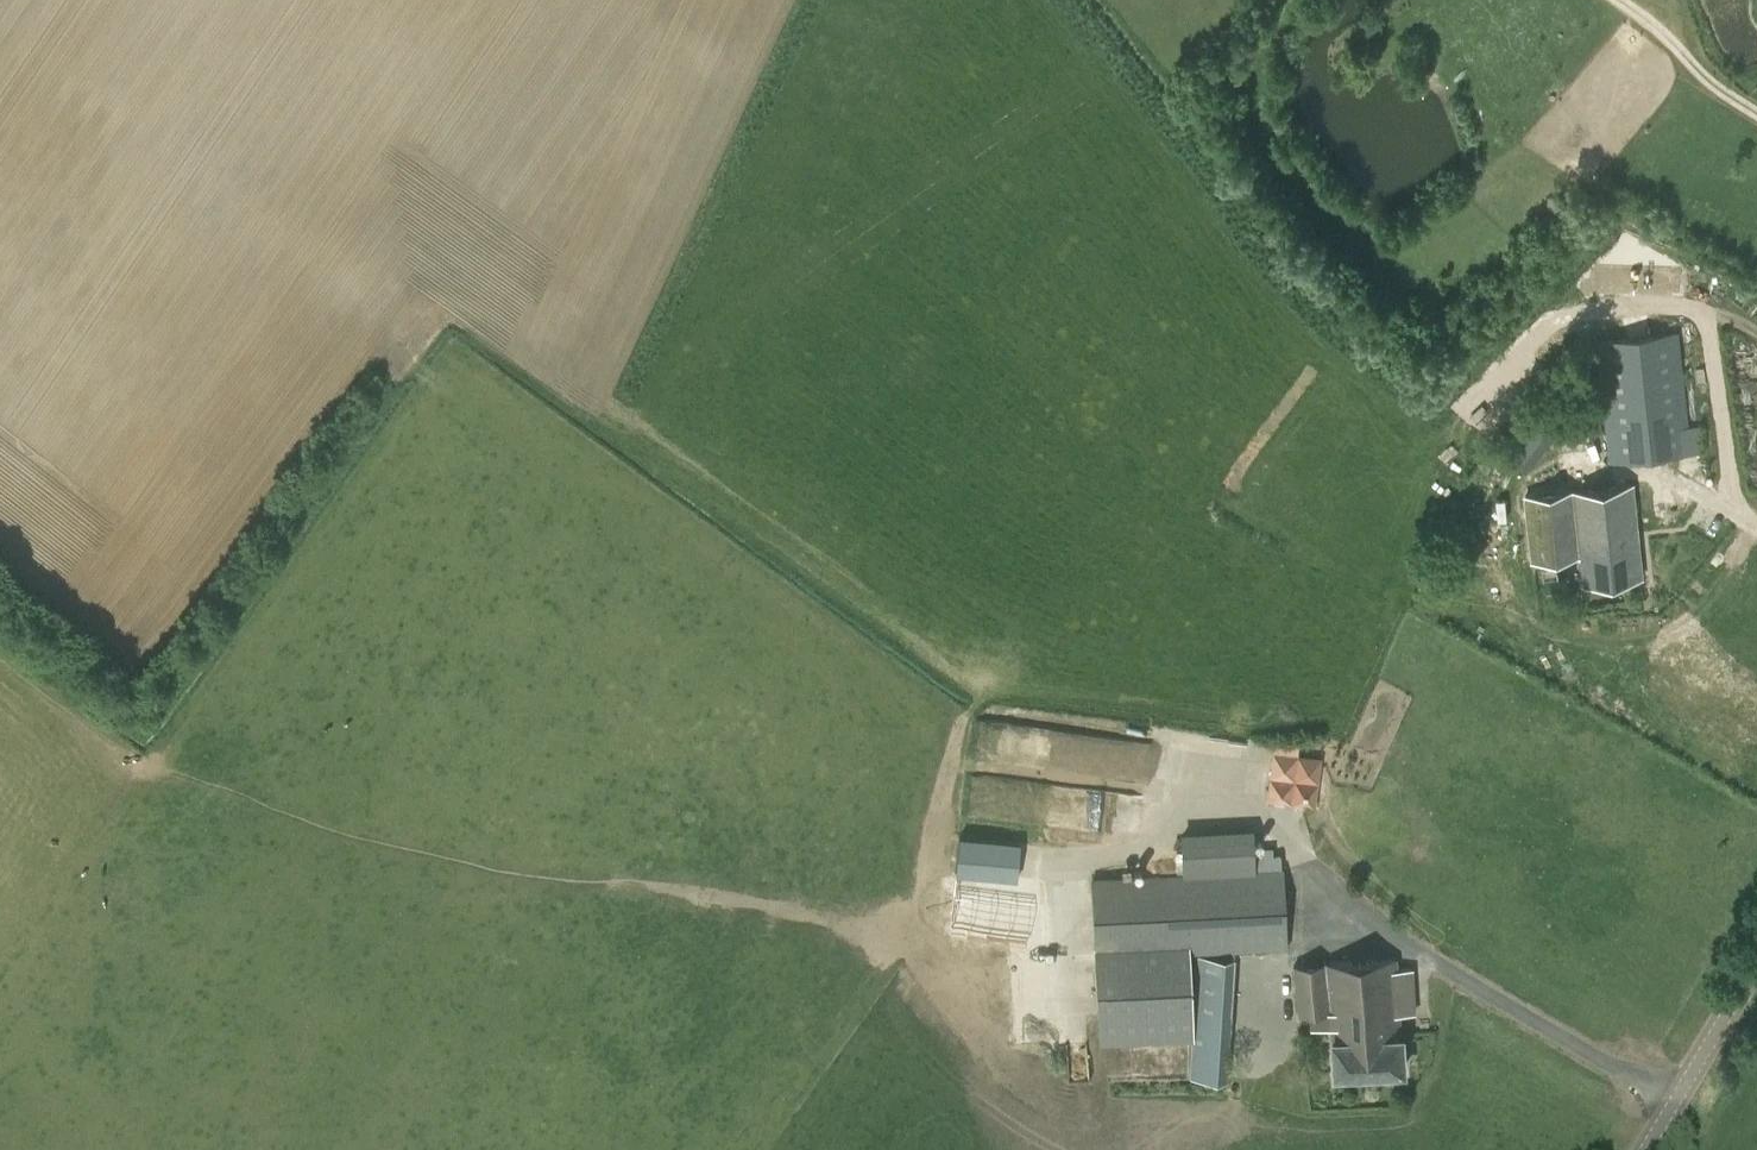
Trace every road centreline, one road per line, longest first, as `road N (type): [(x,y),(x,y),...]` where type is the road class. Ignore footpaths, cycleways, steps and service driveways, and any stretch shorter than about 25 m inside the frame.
road 1 (tertiary): [(1628,1149),(1756,947)]

